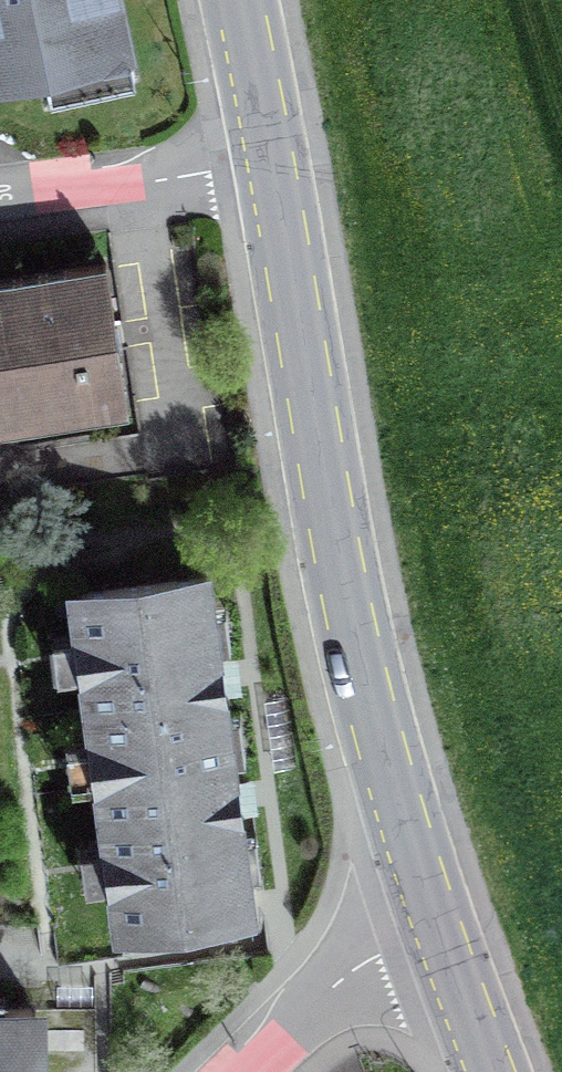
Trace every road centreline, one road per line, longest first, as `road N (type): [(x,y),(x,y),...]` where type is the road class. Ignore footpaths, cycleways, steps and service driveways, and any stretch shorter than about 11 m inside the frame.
road 1 (tertiary): [(274,167),(350,615),(373,718),(445,932)]
road 2 (residential): [(274,167),(0,199)]
road 3 (residential): [(247,1071),(330,990),(445,932)]
road 4 (tertiary): [(240,0),(274,167)]
road 5 (tertiary): [(445,932),(497,1071)]

